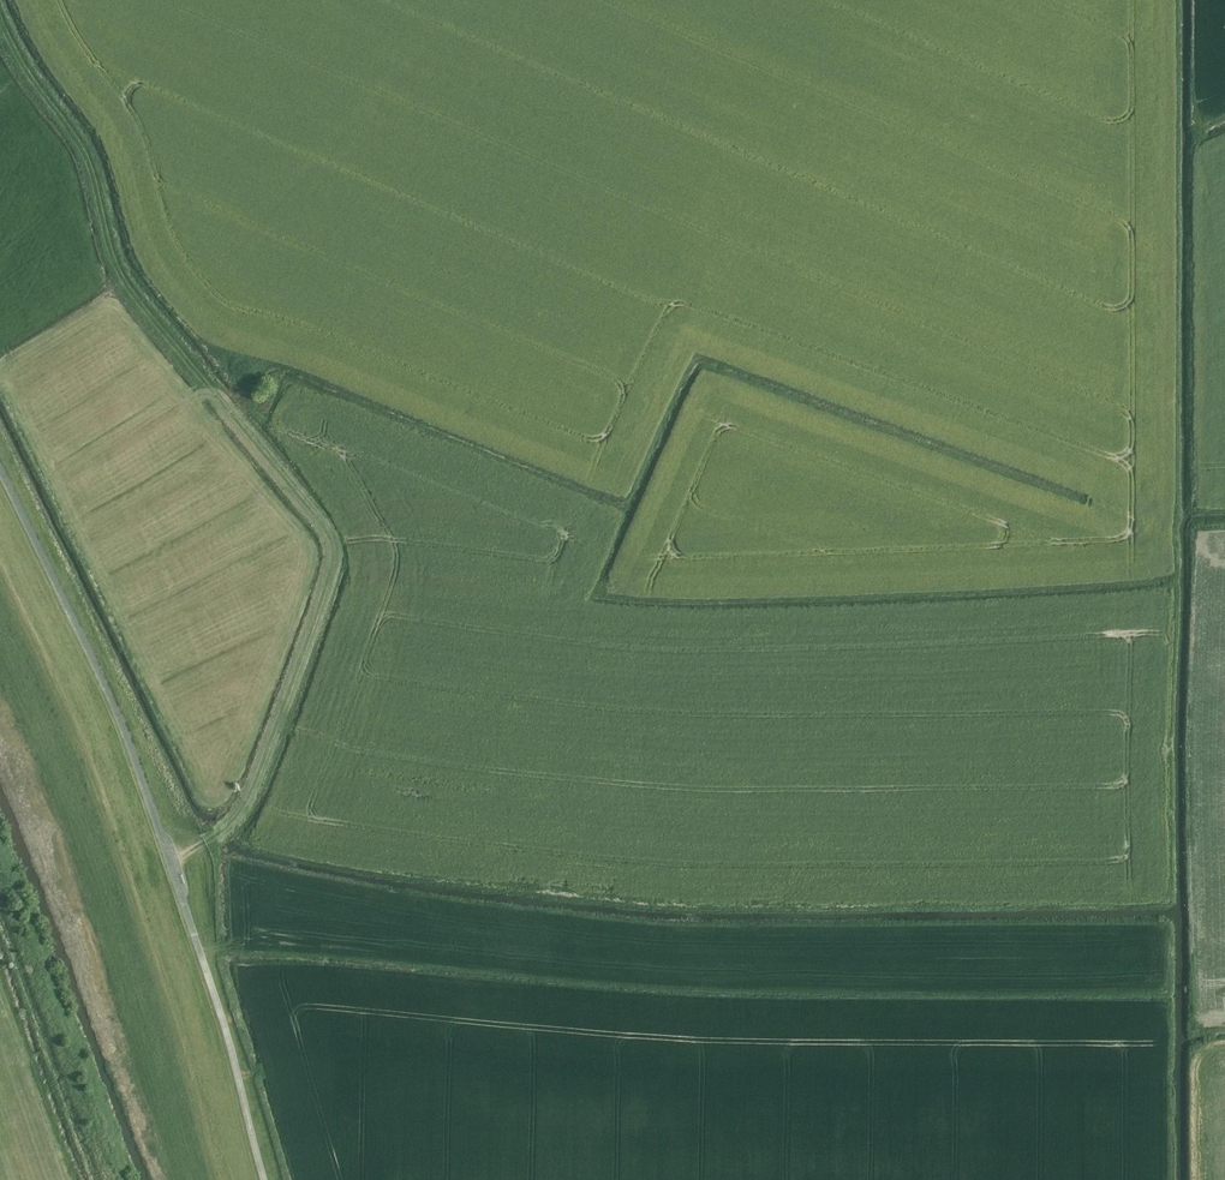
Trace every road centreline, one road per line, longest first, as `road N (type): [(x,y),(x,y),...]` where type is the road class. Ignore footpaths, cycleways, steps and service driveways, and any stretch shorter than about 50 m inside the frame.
road 1 (track): [(0,21),(86,158),(118,278),(328,531),(335,553),(244,811),(173,864)]
road 2 (track): [(263,1179),(224,1025),(124,731),(0,472)]

